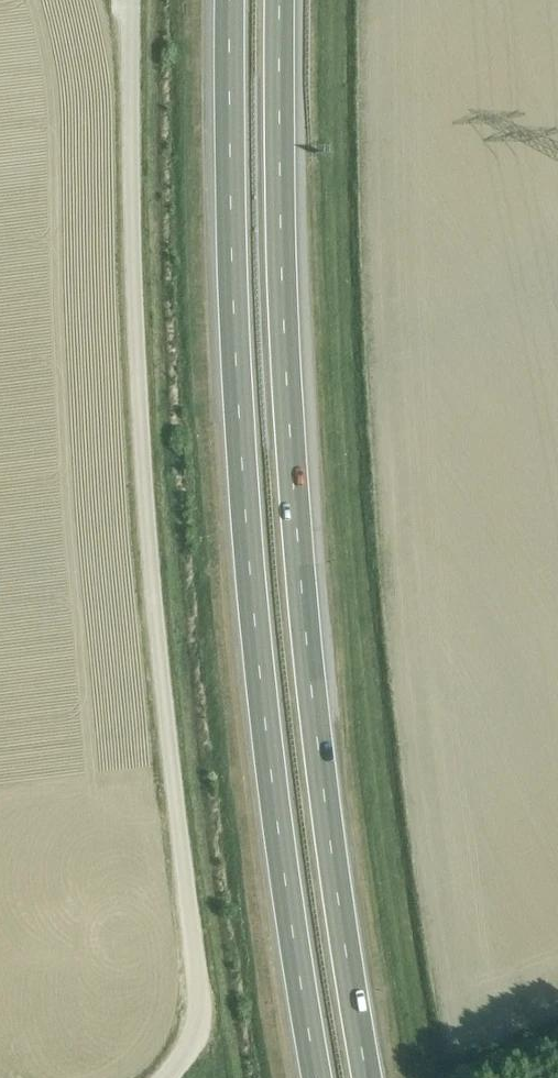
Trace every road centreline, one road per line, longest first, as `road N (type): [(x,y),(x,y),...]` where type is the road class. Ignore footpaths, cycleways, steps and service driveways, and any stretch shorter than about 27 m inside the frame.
road 1 (unclassified): [(167,1077),(196,1034),(197,987),(139,456),(127,0)]
road 2 (trunk): [(371,1077),(326,803),(305,601),(279,0)]
road 3 (trunk): [(232,0),(233,312),(254,600),(272,800),(317,1077)]

